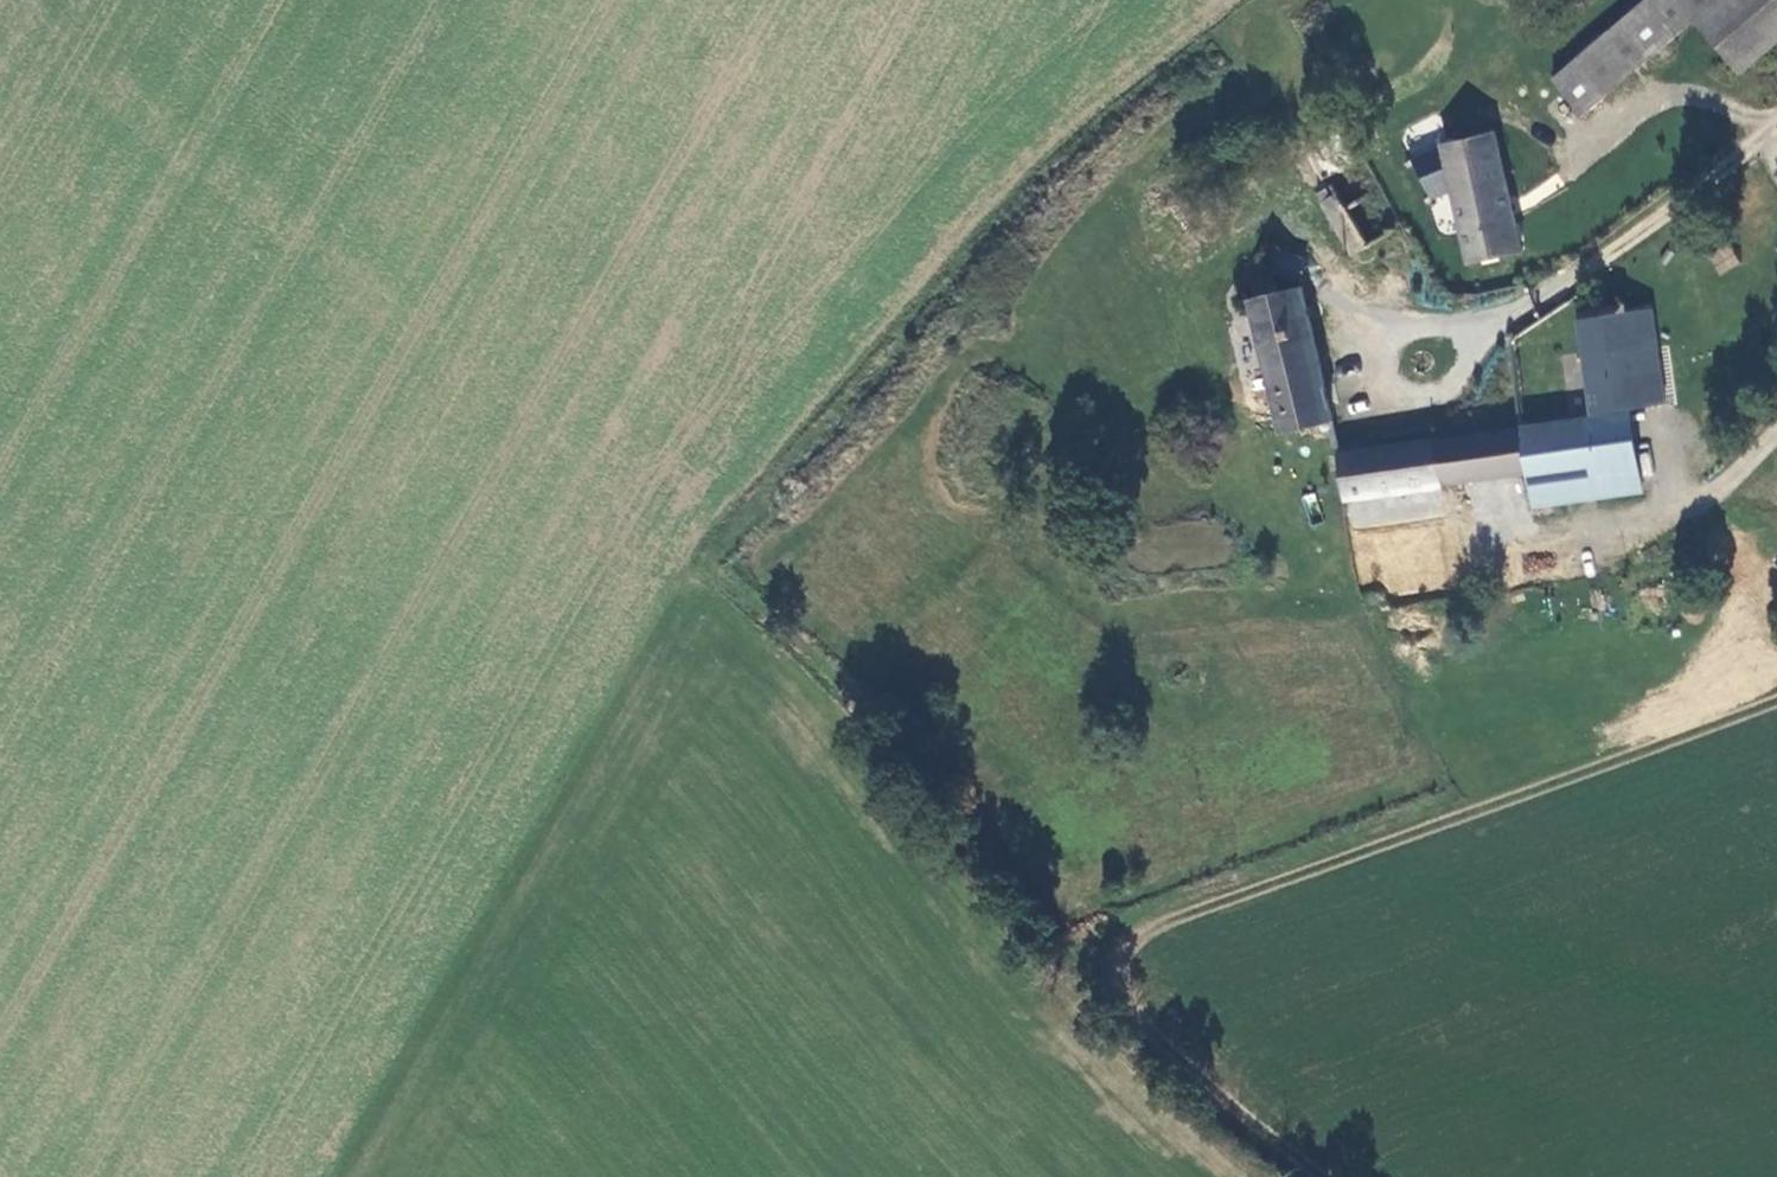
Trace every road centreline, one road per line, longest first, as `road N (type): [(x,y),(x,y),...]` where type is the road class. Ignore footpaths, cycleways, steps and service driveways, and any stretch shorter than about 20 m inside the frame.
road 1 (unclassified): [(1776,124),(1683,204)]

